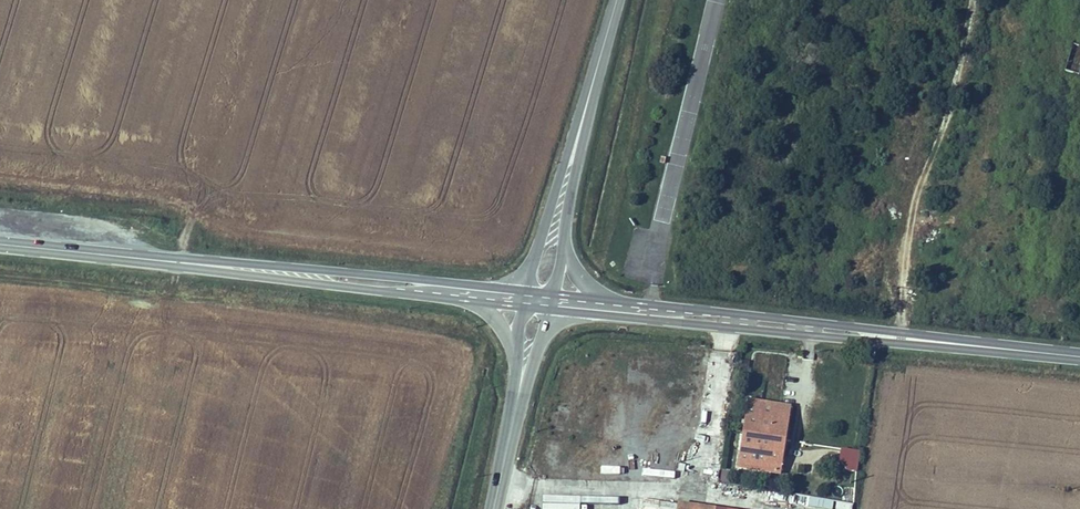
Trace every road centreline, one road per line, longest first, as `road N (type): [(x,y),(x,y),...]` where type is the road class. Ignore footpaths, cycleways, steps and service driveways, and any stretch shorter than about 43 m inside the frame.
road 1 (primary): [(523,291),(77,252)]
road 2 (primary): [(551,307),(948,344)]
road 3 (primary): [(77,252),(463,297)]
road 4 (primary): [(948,344),(610,299)]
road 5 (tertiary): [(576,145),(523,291)]
road 6 (tertiary): [(619,0),(576,145)]
road 7 (primary): [(948,344),(1079,357)]

